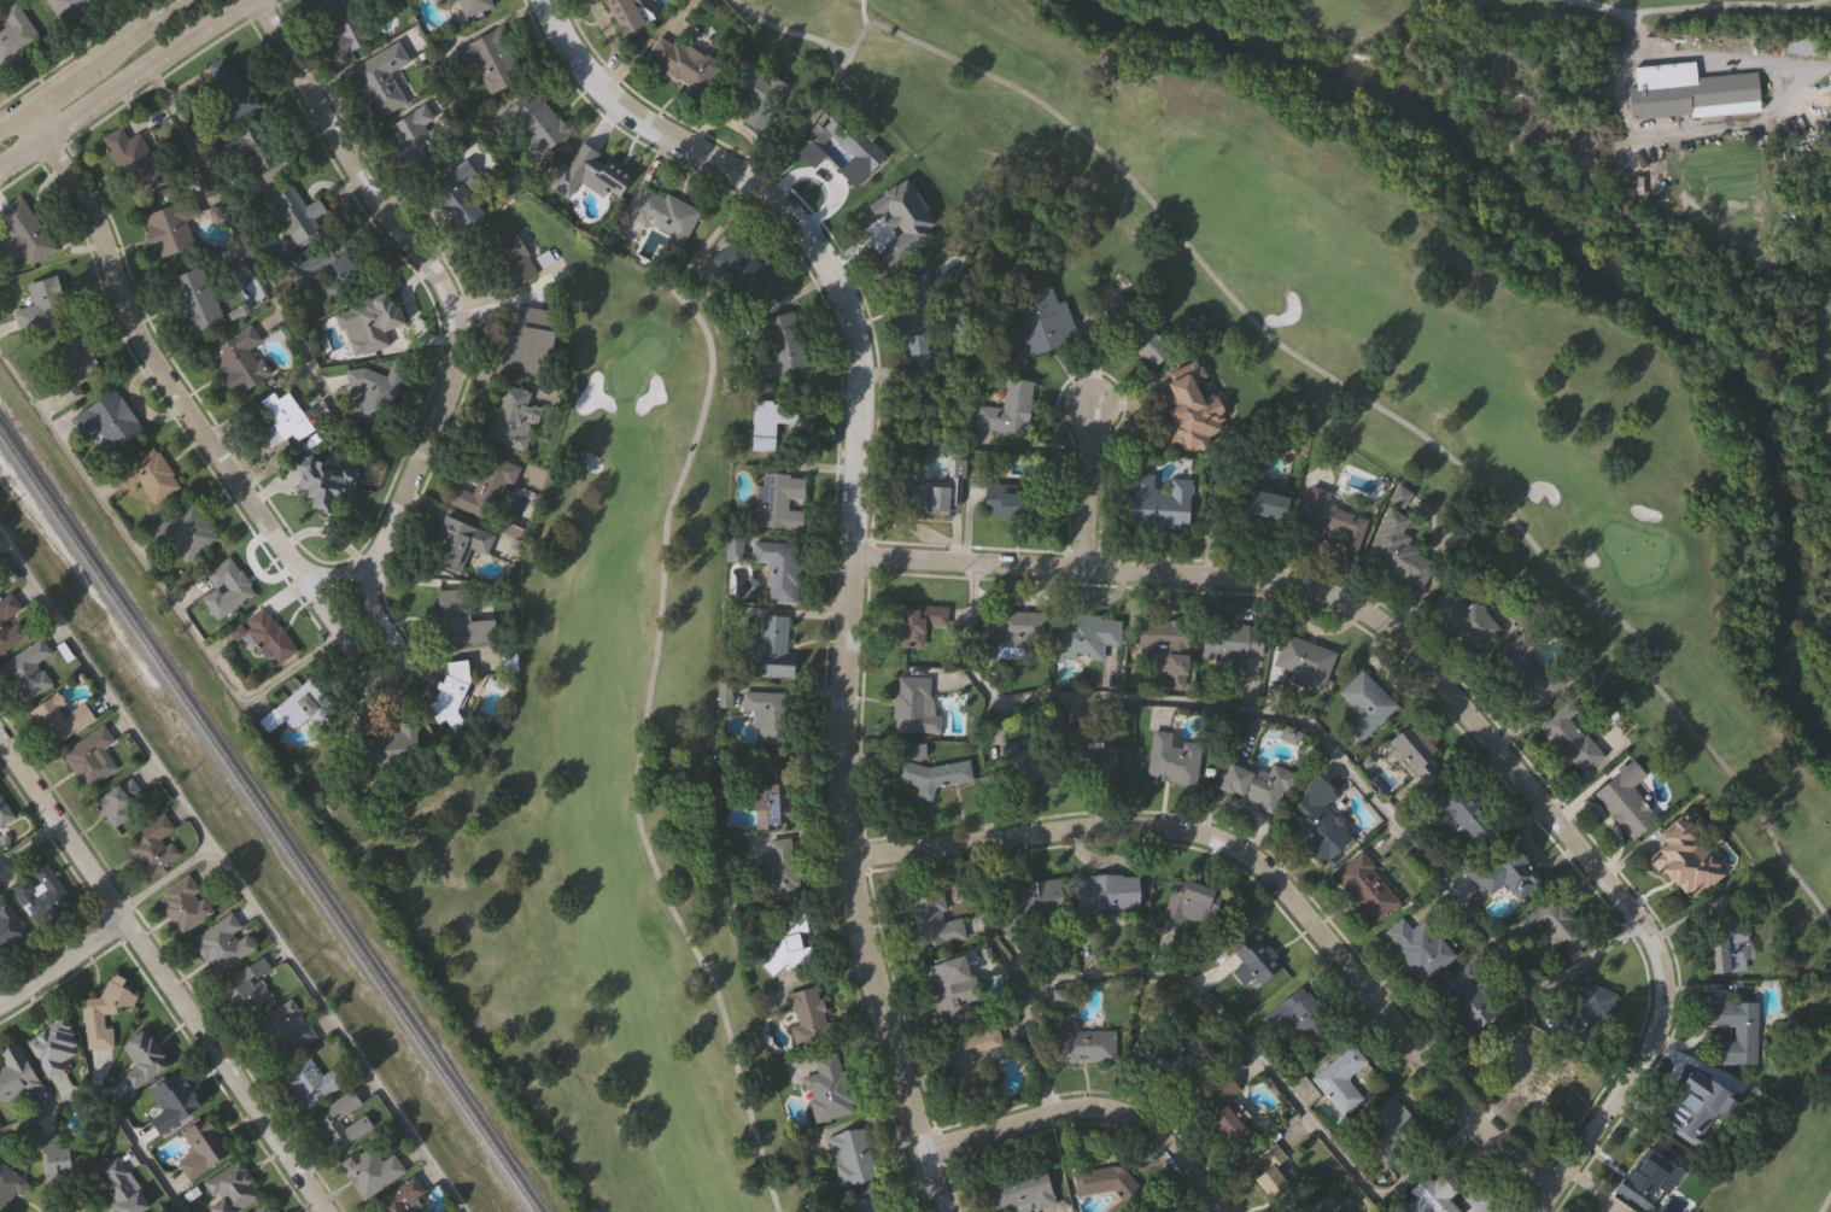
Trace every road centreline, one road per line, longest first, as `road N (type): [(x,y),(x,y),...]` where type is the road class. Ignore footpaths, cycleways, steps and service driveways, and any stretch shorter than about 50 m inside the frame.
road 1 (residential): [(949,1211),(871,988),(855,856),(844,705),(860,373),(853,320),(827,259),(791,213),(597,86),(549,0)]
road 2 (residential): [(1537,1211),(1648,1041),(1663,976),(1648,937),(1399,637),(1336,597),(1247,574),(853,557)]
road 3 (residential): [(31,111),(106,233),(129,317),(269,540),(296,570),(341,570),(375,546),(447,385),(446,294),(428,259),(353,180),(261,0)]
road 4 (residential): [(1552,1188),(1475,1118),(1275,877),(1223,843),(1168,827),(1092,829),(855,856)]
road 5 (residential): [(325,1211),(0,743)]
road 6 (residential): [(1235,1211),(1174,1141),(1121,1111),(1053,1113),(928,1144)]
road 7 (tertiary): [(0,170),(250,0)]
road 8 (residential): [(296,570),(362,671),(379,679),(397,658),(368,601),(375,546)]
road 9 (tertiary): [(190,0),(0,131)]
road 10 (residential): [(1084,564),(1092,405)]
road 11 (residential): [(122,921),(0,1003)]

